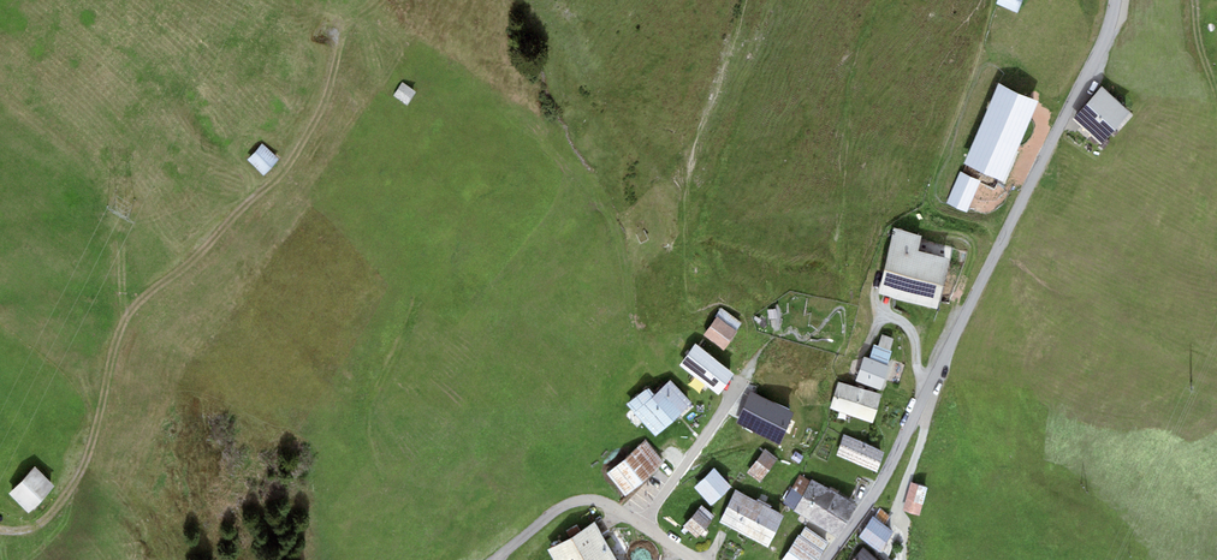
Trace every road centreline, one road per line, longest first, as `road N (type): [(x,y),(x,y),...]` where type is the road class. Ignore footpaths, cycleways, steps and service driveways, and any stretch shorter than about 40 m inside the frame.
road 1 (unclassified): [(1115,0),(1104,39),(894,459),(826,559)]
road 2 (track): [(345,46),(288,168),(187,272),(127,318),(87,465),(33,532),(0,533)]
road 3 (residential): [(493,559),(552,512),(582,500),(644,525)]
road 4 (track): [(932,382),(920,374),(911,329),(899,319),(880,319),(856,354)]
road 5 (track): [(899,521),(923,441),(926,394)]

